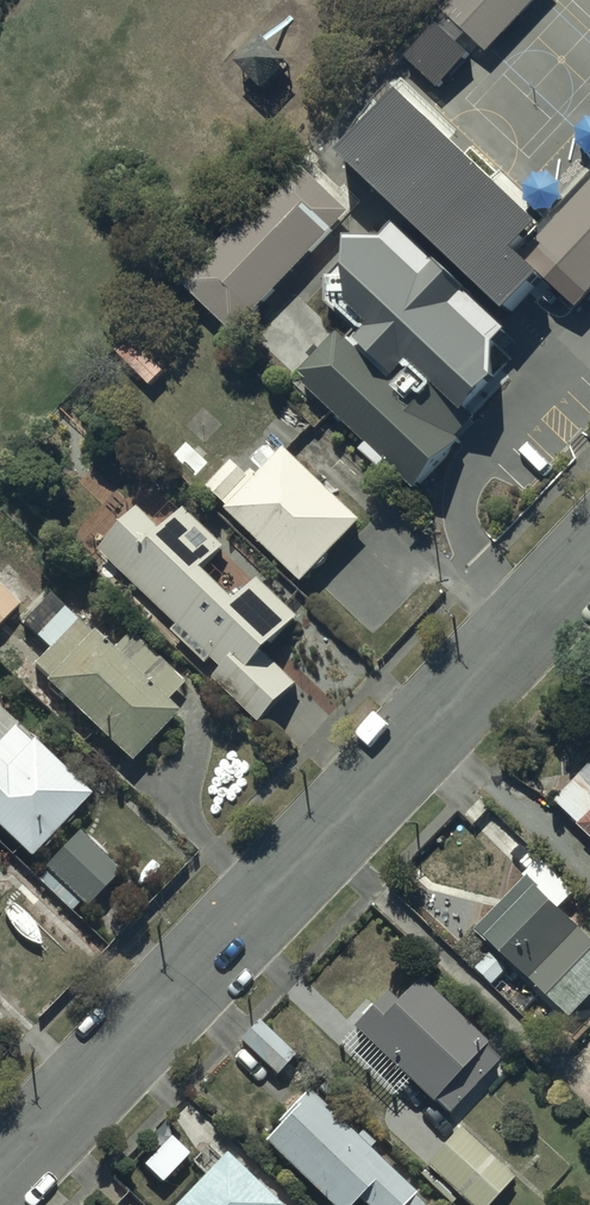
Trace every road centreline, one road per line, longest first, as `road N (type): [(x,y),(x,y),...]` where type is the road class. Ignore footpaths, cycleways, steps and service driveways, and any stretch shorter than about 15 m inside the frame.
road 1 (residential): [(0,1175),(589,560)]

